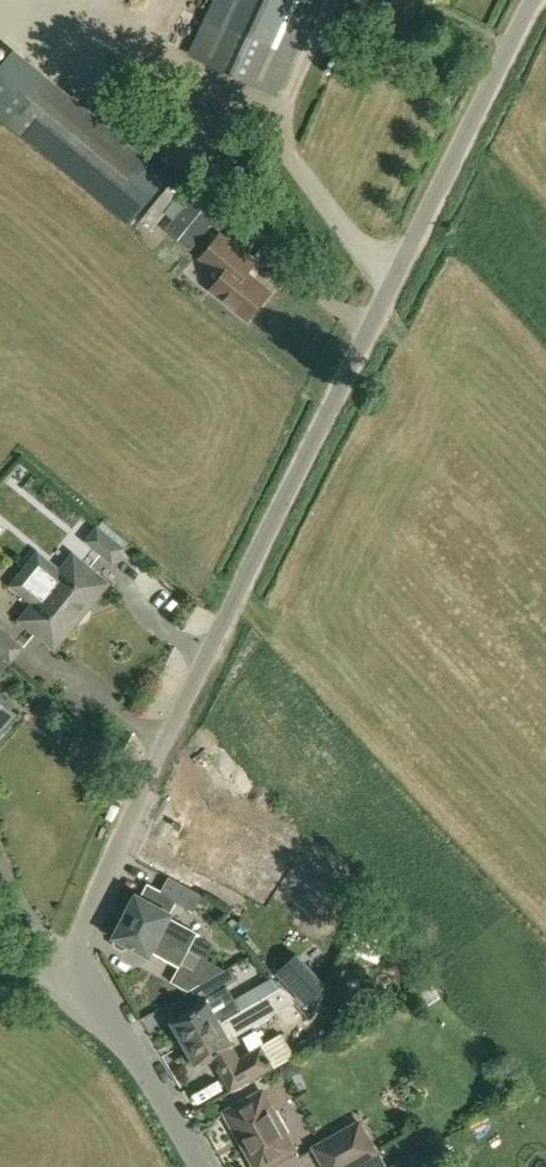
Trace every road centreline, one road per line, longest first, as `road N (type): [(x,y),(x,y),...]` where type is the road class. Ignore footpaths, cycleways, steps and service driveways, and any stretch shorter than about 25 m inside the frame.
road 1 (unclassified): [(57,993),(150,773),(533,0)]
road 2 (unclassified): [(190,1166),(129,1060),(57,993)]

